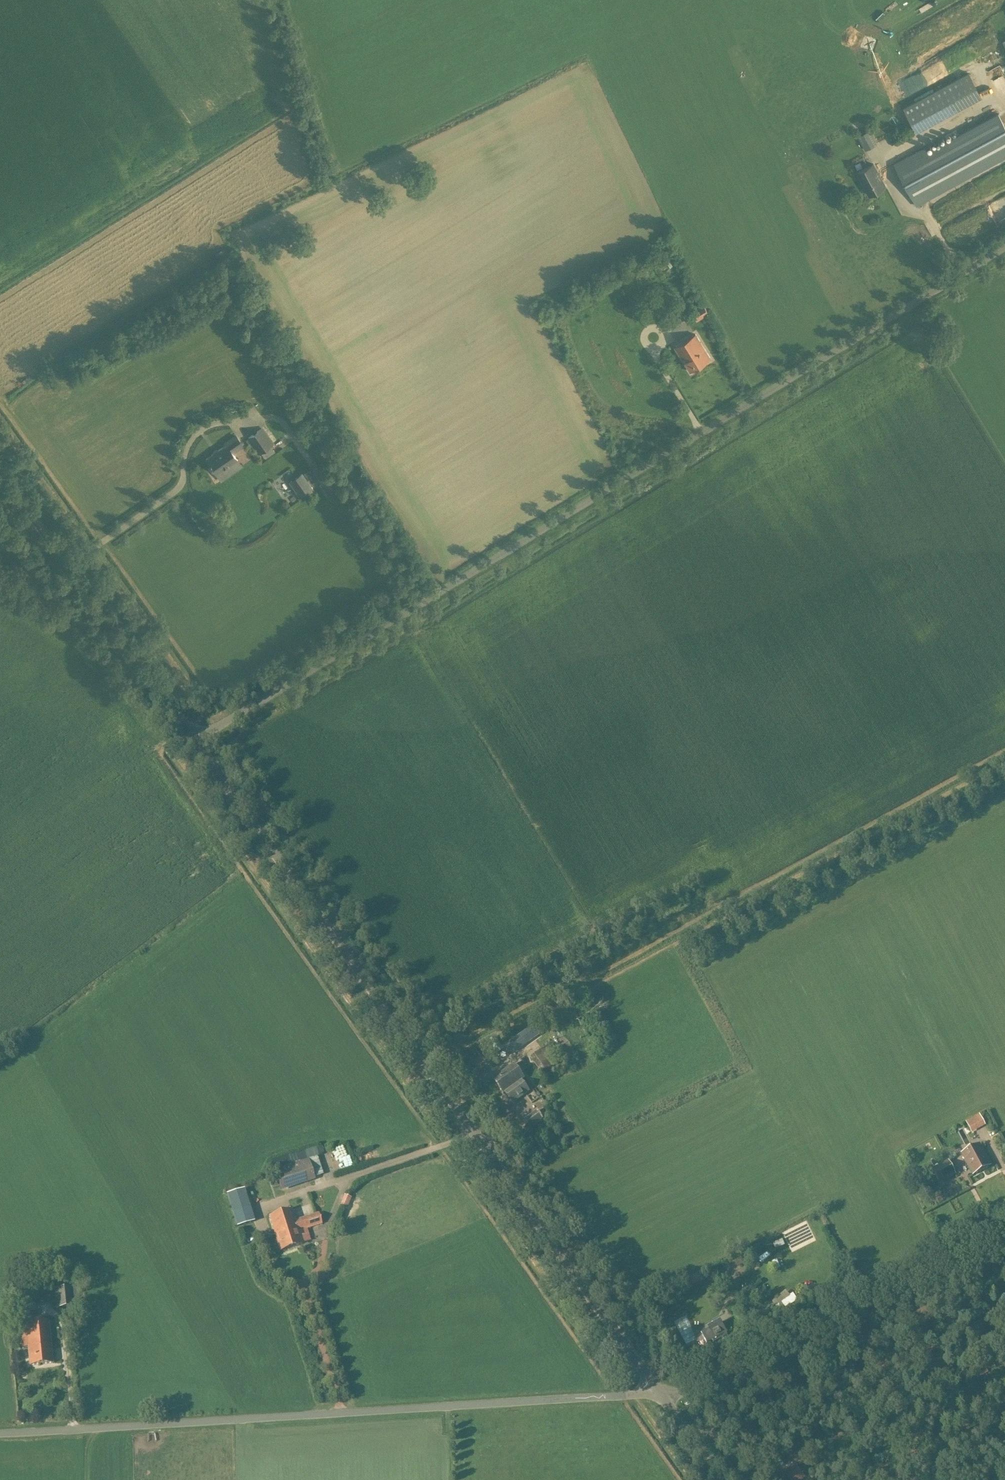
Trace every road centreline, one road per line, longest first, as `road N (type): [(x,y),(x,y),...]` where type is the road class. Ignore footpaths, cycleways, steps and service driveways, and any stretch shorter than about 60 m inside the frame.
road 1 (unclassified): [(195,741),(1004,248)]
road 2 (unclassified): [(661,1394),(195,741)]
road 3 (unclassified): [(666,1401),(1004,1232)]
road 4 (unclassified): [(343,1411),(0,1431)]
road 5 (unclassified): [(343,1411),(661,1394)]
road 6 (unclassified): [(195,741),(150,680),(74,619)]

